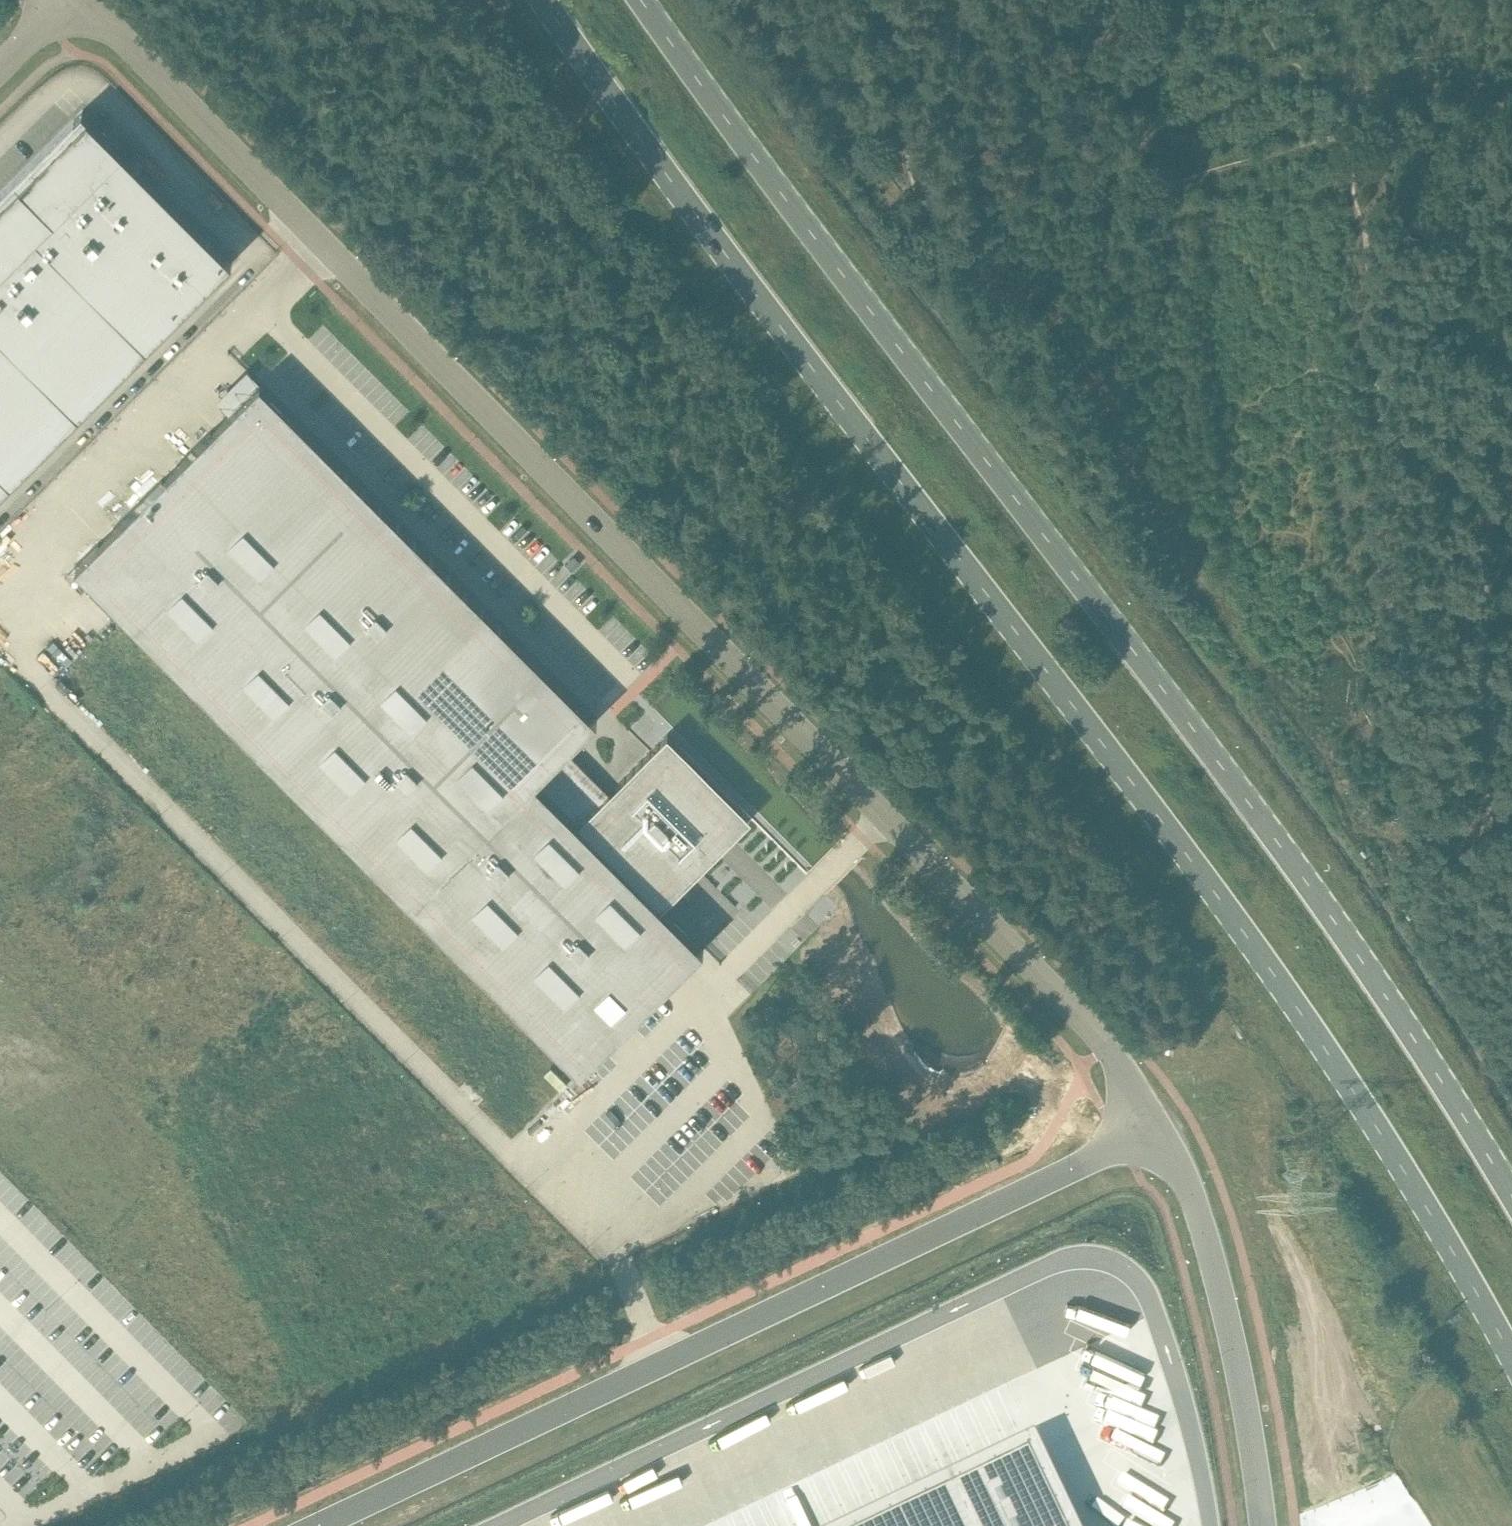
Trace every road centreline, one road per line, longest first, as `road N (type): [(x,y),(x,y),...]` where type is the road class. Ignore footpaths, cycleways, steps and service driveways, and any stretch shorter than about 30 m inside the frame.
road 1 (primary): [(537,0),(1213,890),(1374,1130),(1511,1362)]
road 2 (unclassified): [(1163,1124),(1108,1049),(87,0)]
road 3 (primary): [(1511,1210),(1131,628),(652,0)]
road 4 (unclassified): [(307,1525),(1163,1124)]
road 5 (unclassified): [(1262,1525),(1235,1349),(1163,1124)]

